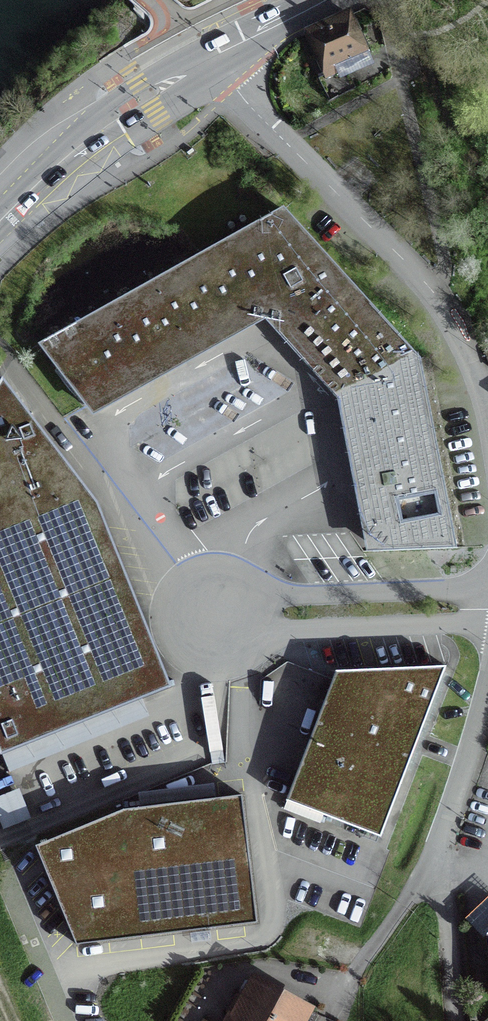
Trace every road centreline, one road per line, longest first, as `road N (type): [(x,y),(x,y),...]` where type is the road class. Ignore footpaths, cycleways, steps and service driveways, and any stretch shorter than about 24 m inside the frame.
road 1 (residential): [(487,429),(451,323),(207,60)]
road 2 (residential): [(456,1020),(437,860),(487,685)]
road 3 (primary): [(0,209),(89,133),(207,60)]
road 4 (primary): [(207,60),(320,0)]

